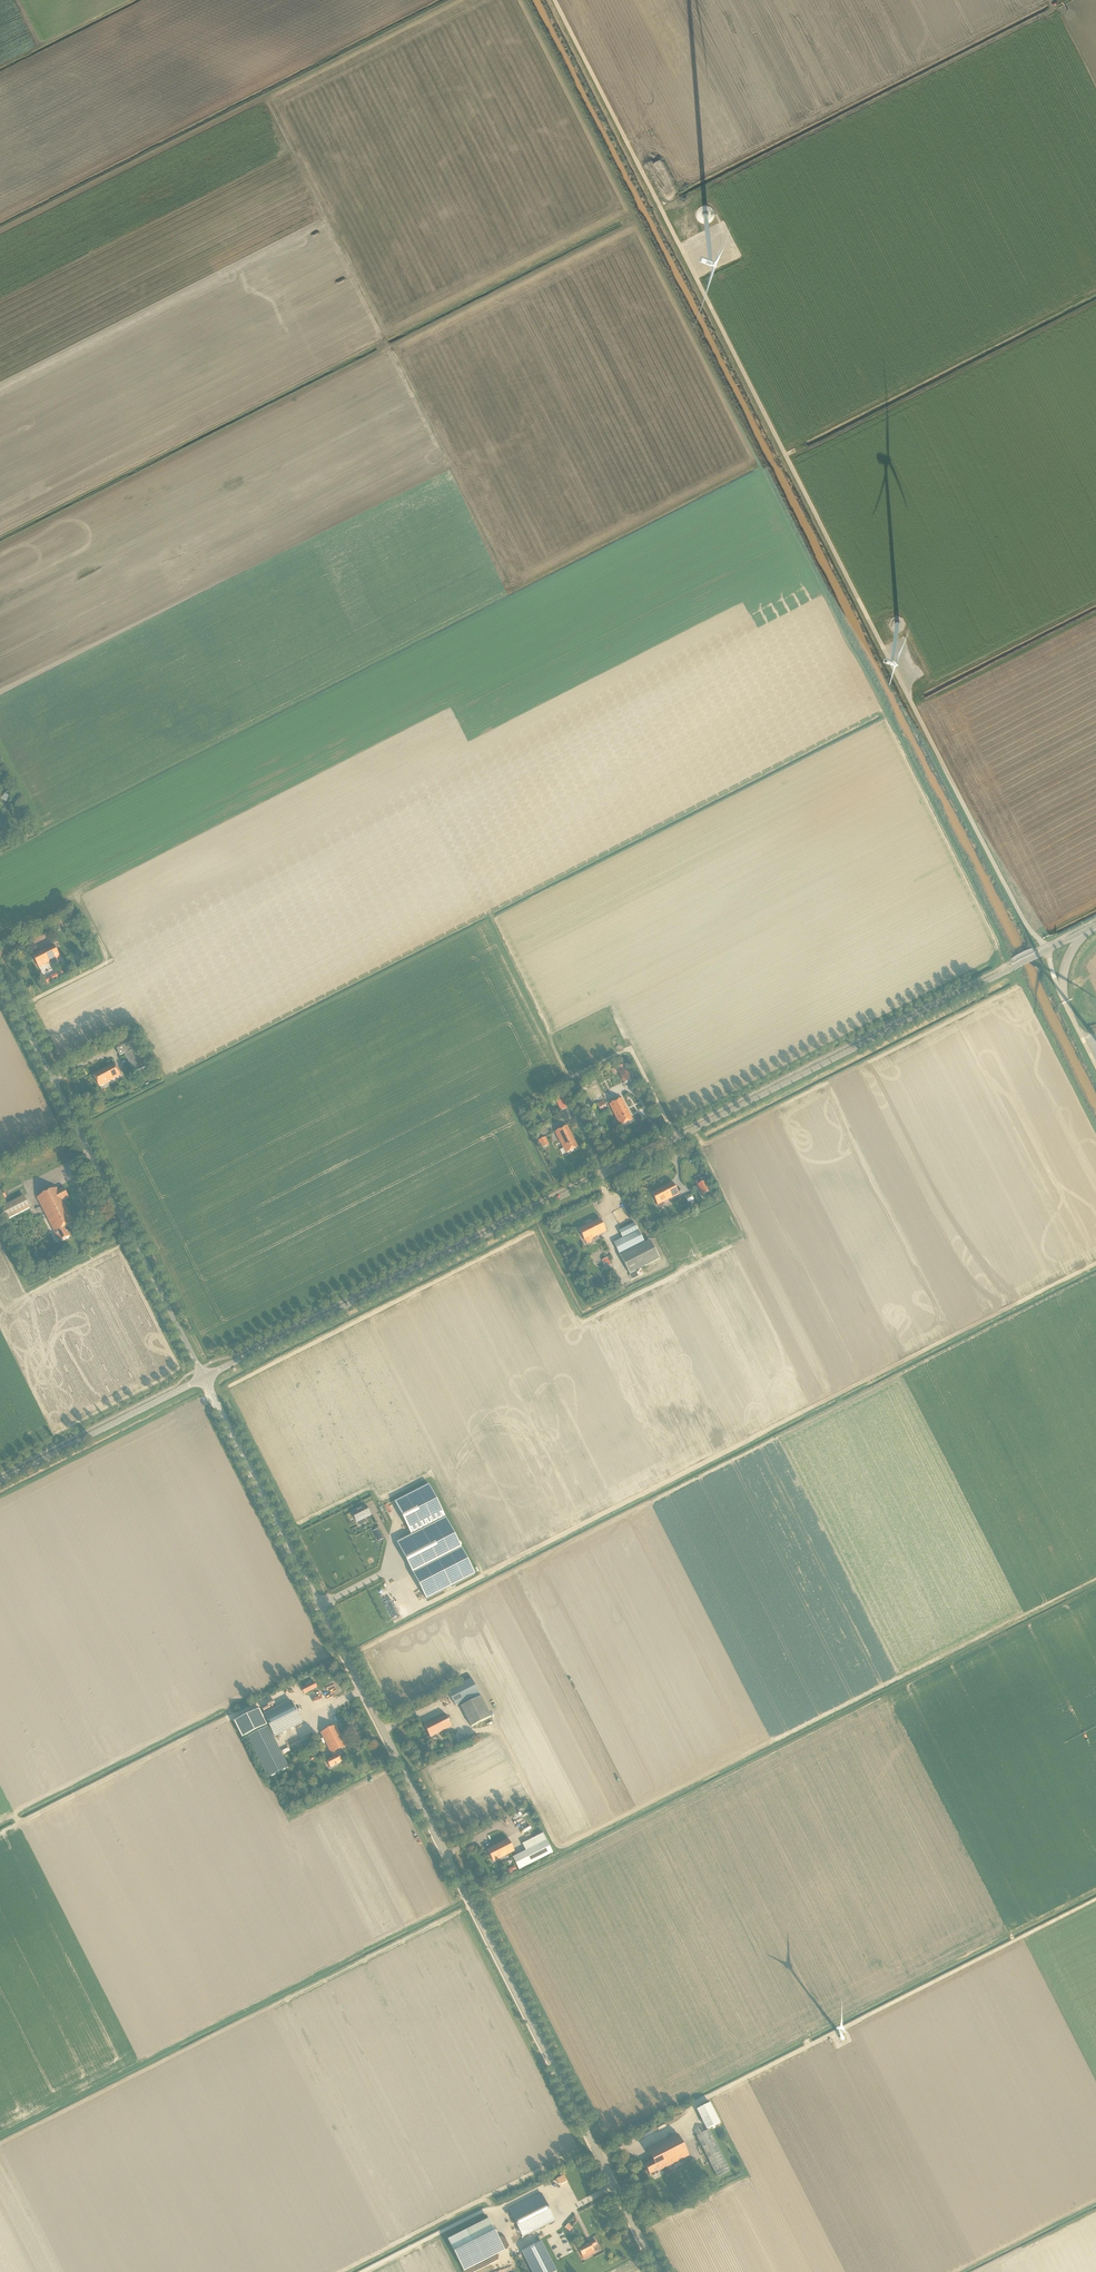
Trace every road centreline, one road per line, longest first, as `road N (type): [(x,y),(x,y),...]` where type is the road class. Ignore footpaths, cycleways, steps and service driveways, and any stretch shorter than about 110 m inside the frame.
road 1 (unclassified): [(658,2271),(204,1377)]
road 2 (unclassified): [(204,1377),(1095,925)]
road 3 (unclassified): [(204,1377),(0,981)]
road 4 (unclassified): [(0,1481),(204,1377)]

